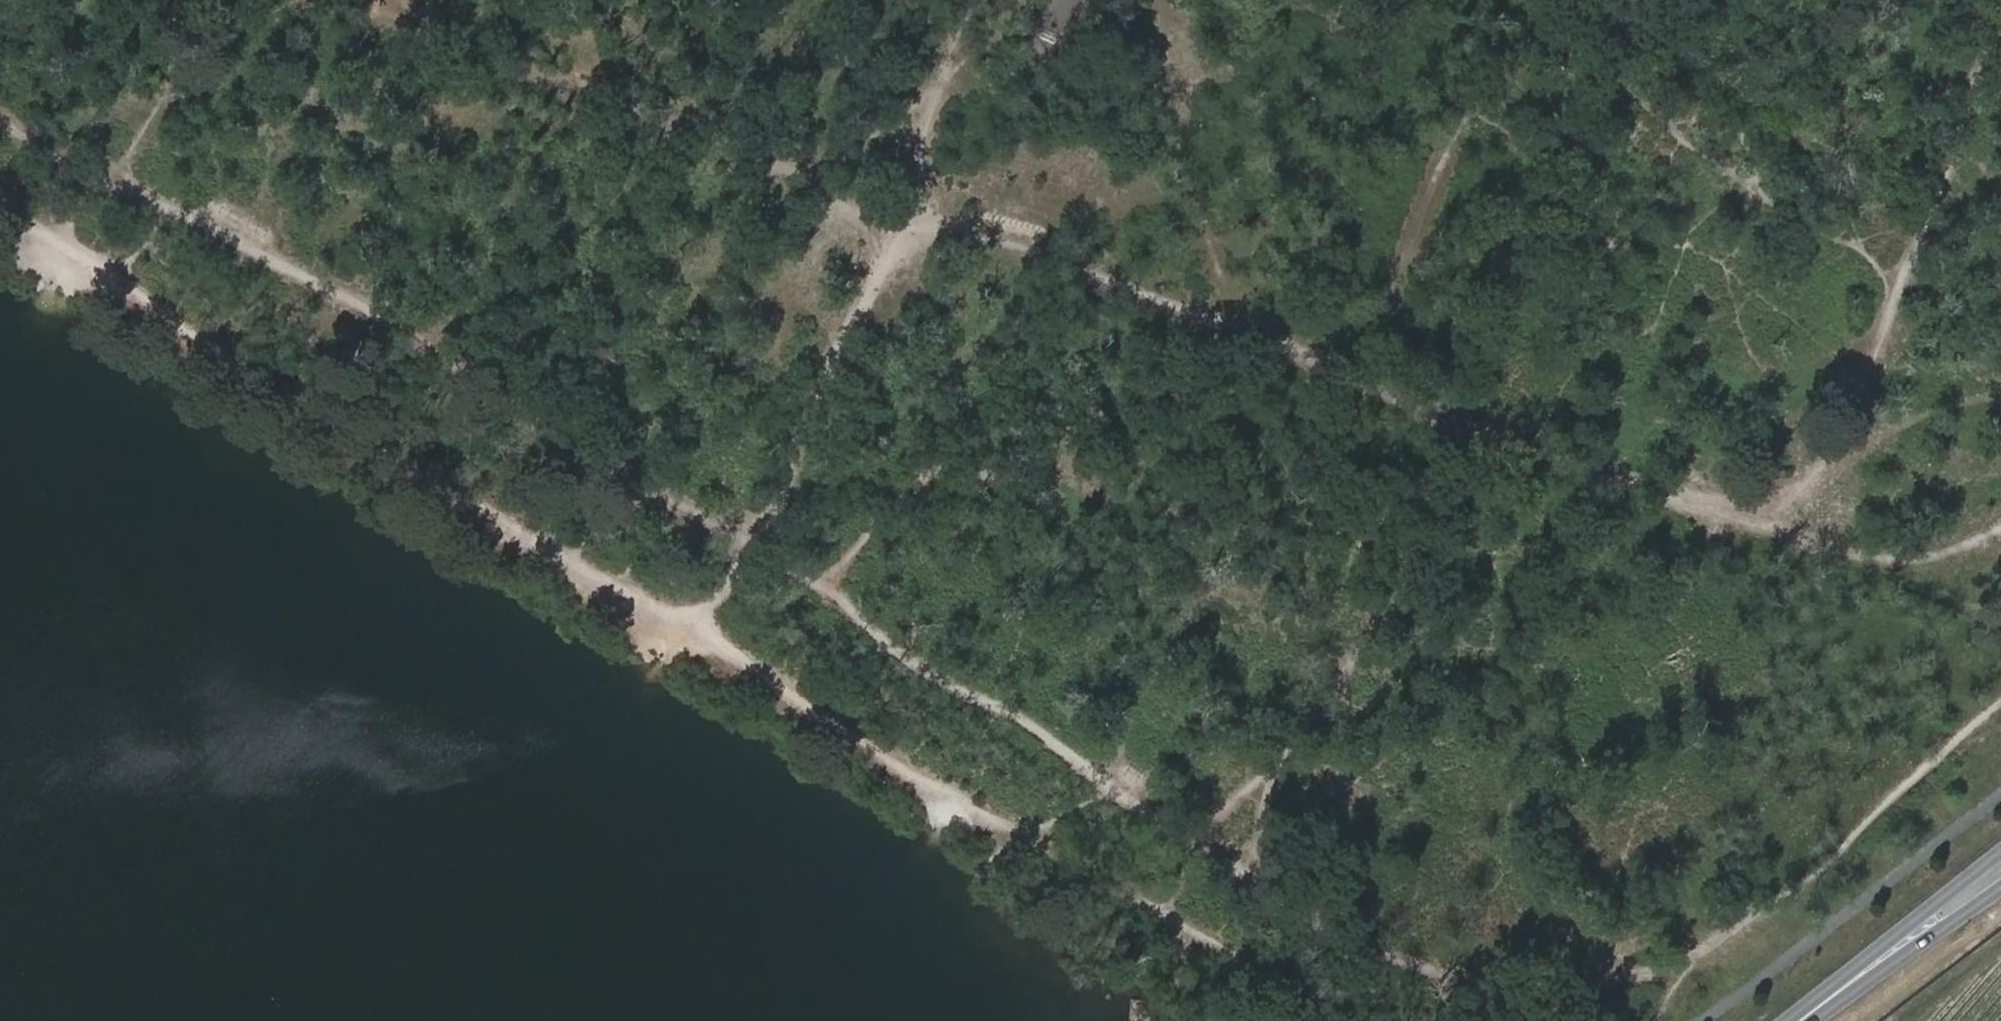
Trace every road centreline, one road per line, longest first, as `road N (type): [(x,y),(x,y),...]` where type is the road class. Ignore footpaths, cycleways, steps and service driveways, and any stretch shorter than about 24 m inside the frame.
road 1 (secondary): [(2000,850),(1846,985)]
road 2 (secondary): [(1846,985),(2000,887)]

